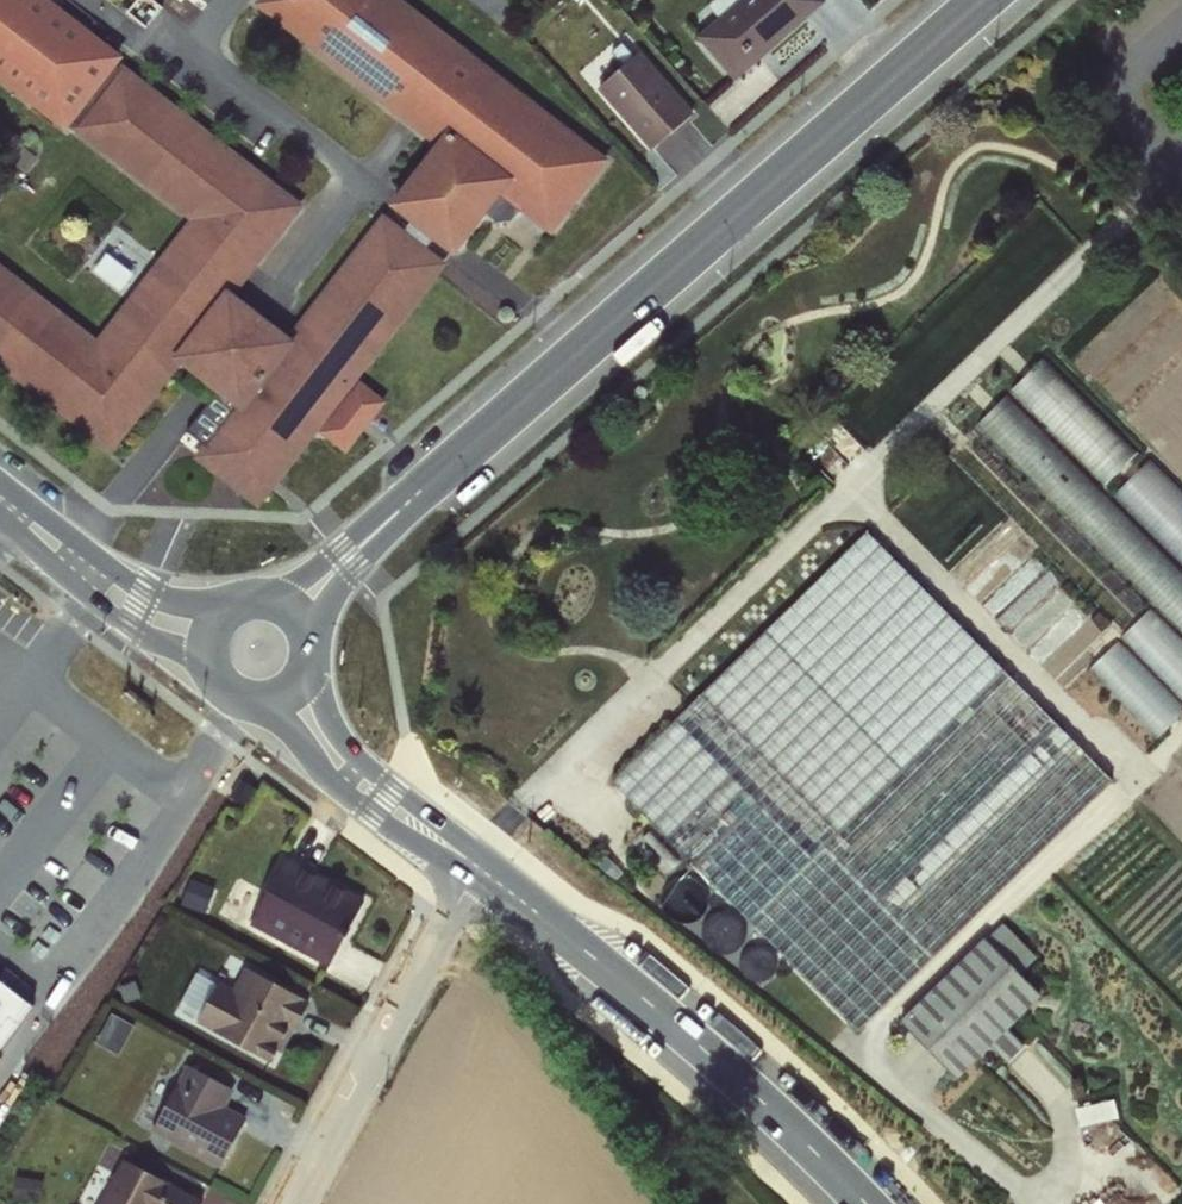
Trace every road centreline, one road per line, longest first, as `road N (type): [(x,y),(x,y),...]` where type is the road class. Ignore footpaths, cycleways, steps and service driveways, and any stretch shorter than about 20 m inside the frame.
road 1 (residential): [(476,873),(495,834),(1181,160)]
road 2 (secondary): [(288,613),(984,0)]
road 3 (secondary): [(871,1203),(649,999),(476,873)]
road 4 (residential): [(291,1203),(476,873)]
road 5 (secondary): [(476,873),(308,739),(280,698)]
road 6 (secondary): [(209,636),(106,576),(0,498)]
road 7 (secondary): [(209,636),(208,666),(224,692),(251,703),(280,698)]

